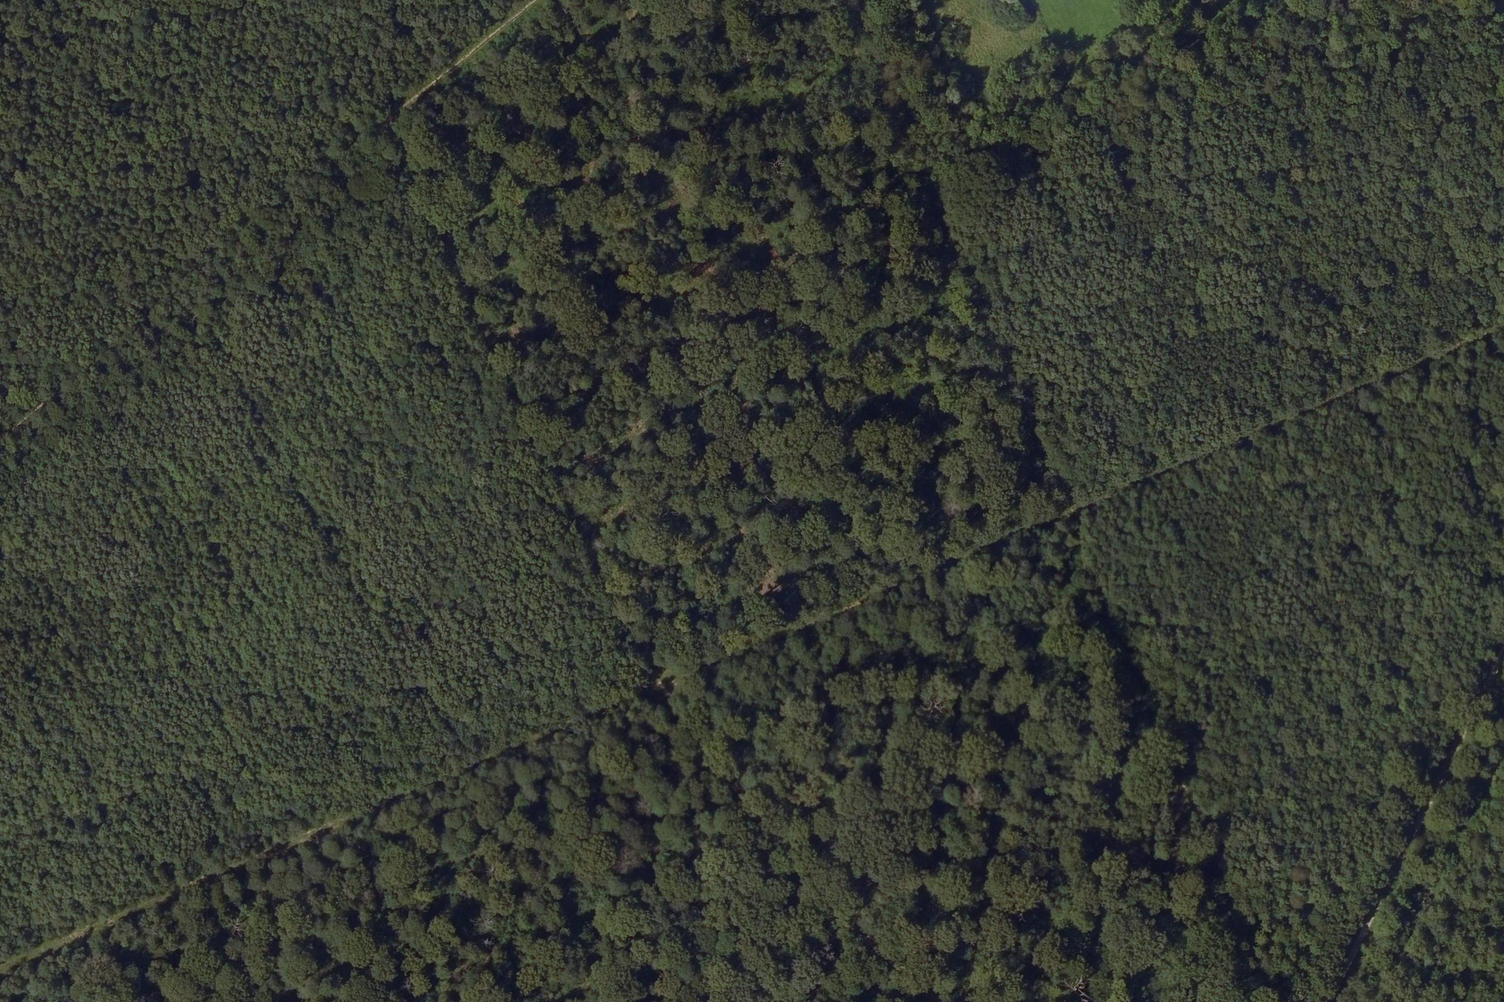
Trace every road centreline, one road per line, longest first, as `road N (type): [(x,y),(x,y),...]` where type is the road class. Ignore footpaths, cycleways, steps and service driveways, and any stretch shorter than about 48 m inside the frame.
road 1 (track): [(547,0),(0,441)]
road 2 (track): [(667,695),(399,123)]
road 3 (track): [(1503,654),(1328,1001)]

